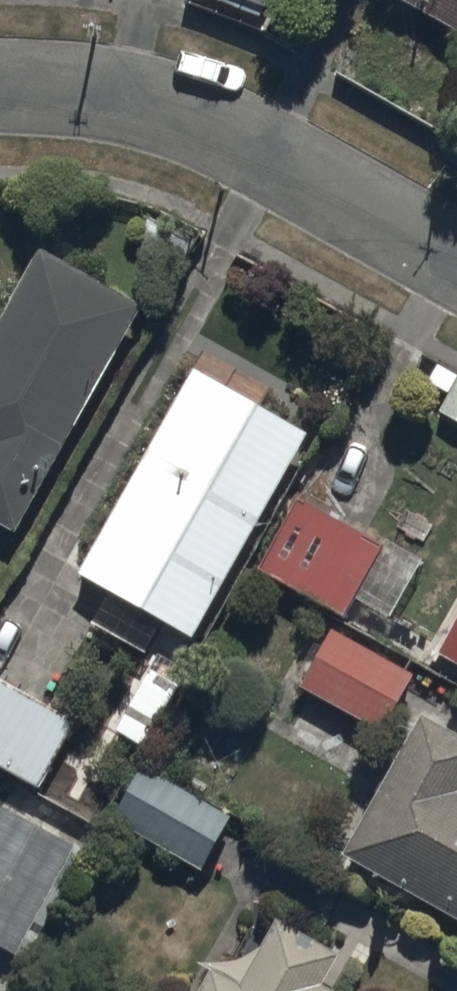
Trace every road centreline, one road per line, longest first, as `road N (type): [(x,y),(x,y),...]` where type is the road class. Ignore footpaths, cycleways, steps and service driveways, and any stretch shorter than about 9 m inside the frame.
road 1 (residential): [(456,260),(183,116),(91,92),(0,84)]

